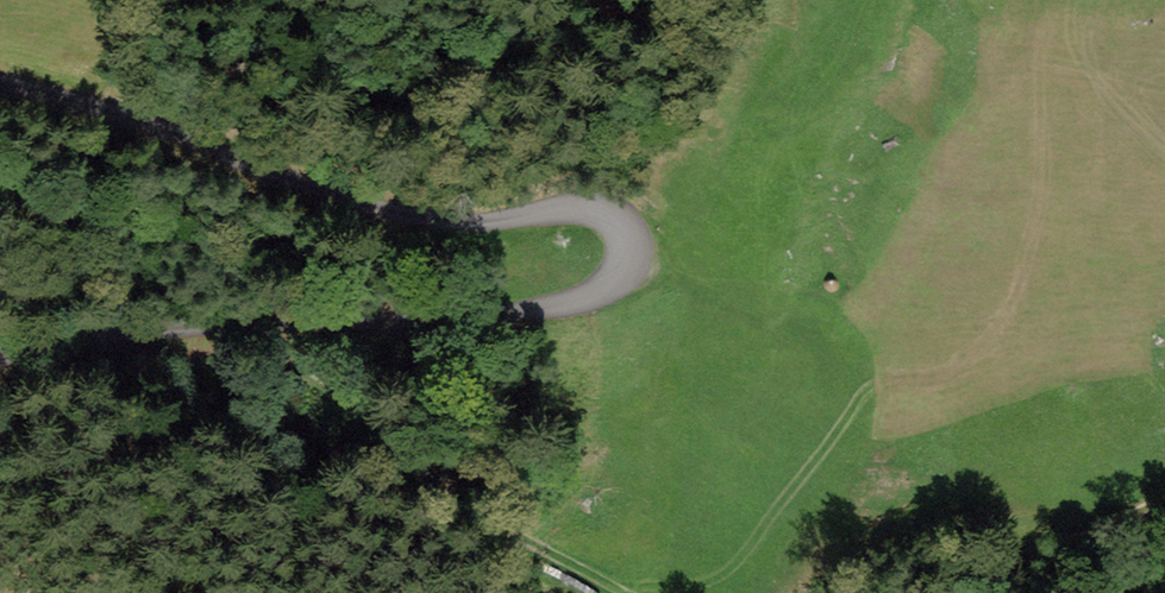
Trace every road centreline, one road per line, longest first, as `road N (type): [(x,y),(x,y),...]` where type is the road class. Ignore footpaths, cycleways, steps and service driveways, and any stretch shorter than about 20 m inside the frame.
road 1 (unclassified): [(0,359),(202,325),(542,309),(601,292),(628,255),(617,222),(593,209),(555,207),(481,221),(406,214),(0,81)]
road 2 (track): [(202,325),(305,363),(477,513),(625,592)]
road 3 (track): [(967,592),(1053,536),(1164,499)]

